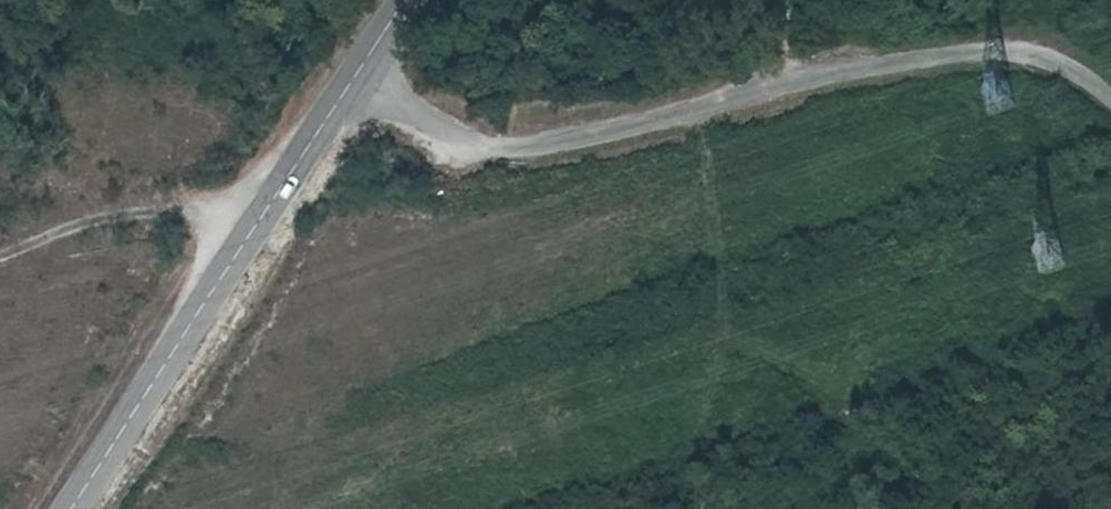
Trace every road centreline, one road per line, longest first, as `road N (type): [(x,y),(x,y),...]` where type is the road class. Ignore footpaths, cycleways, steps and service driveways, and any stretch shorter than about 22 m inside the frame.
road 1 (unclassified): [(940,53),(502,153),(343,107)]
road 2 (unclassified): [(79,508),(343,107)]
road 3 (track): [(0,255),(80,222),(134,213),(200,214),(262,230)]
road 4 (unclassified): [(940,53),(1027,51),(1110,97)]
road 5 (unclassified): [(343,107),(407,0)]

